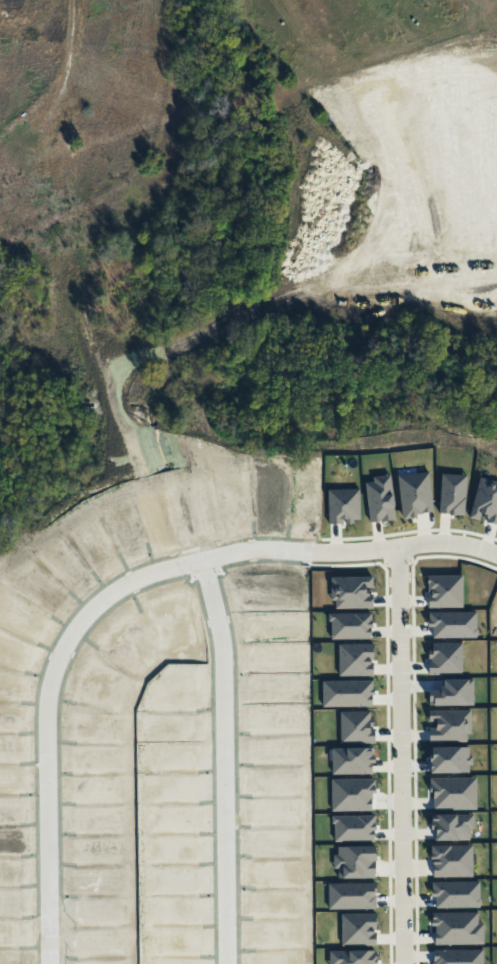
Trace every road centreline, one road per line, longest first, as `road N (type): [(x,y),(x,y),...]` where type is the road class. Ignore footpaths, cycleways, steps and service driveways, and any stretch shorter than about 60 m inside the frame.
road 1 (residential): [(333,551),(247,549),(152,572),(115,589),(75,628),(53,673),(47,720),(48,963)]
road 2 (residential): [(399,547),(405,963)]
road 3 (residential): [(203,560),(224,658),(228,963)]
road 4 (residential): [(496,300),(279,291),(264,282)]
road 5 (residential): [(496,125),(348,103),(279,125)]
road 6 (residential): [(256,216),(161,227),(60,275)]
road 7 (residential): [(333,551),(453,543),(496,555)]
road 8 (residential): [(264,282),(257,265),(259,178),(265,141),(279,125)]

